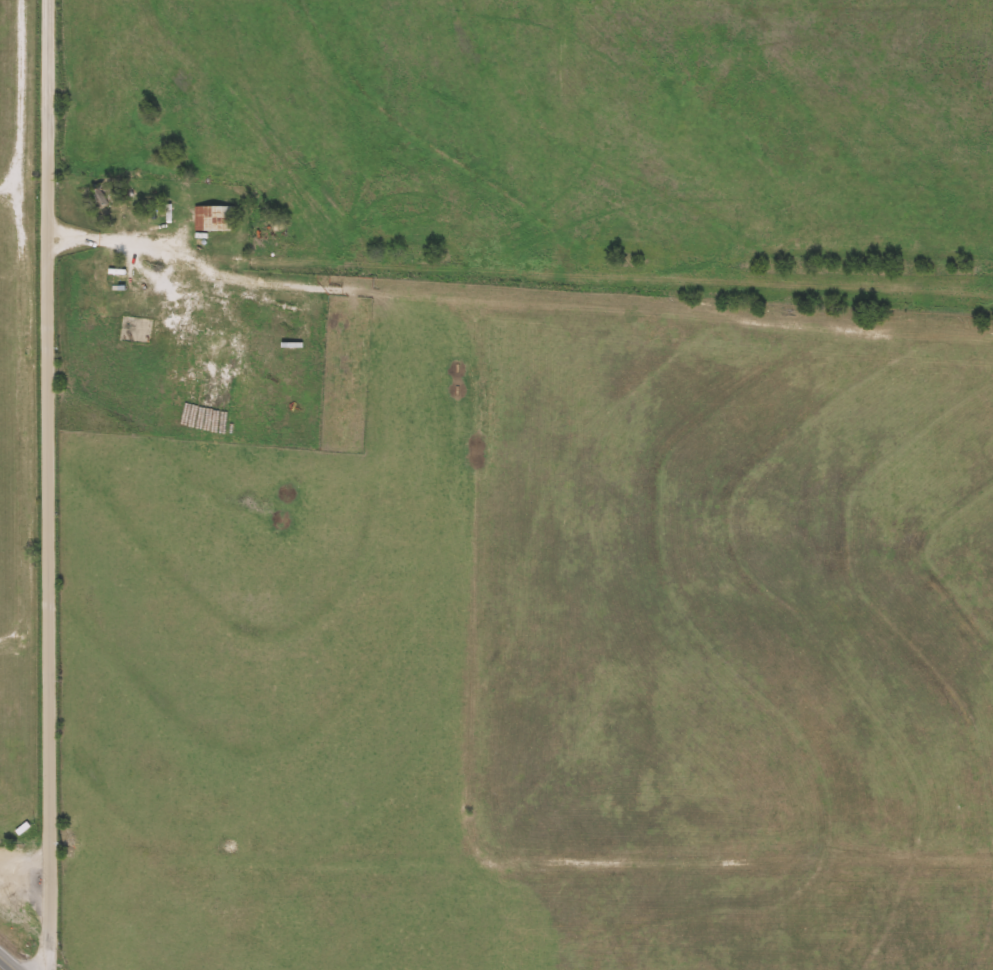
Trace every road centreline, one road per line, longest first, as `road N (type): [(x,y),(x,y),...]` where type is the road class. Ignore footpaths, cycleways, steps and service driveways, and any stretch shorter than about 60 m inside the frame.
road 1 (residential): [(50,969),(53,0)]

